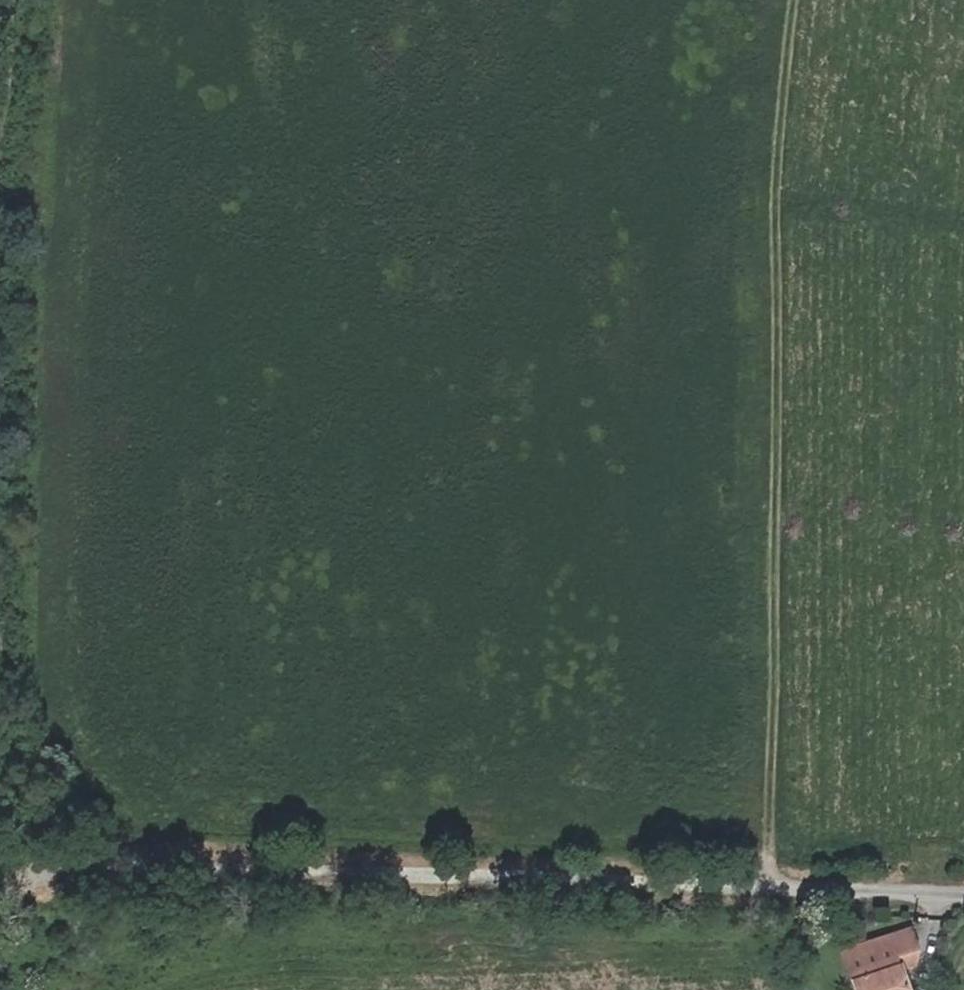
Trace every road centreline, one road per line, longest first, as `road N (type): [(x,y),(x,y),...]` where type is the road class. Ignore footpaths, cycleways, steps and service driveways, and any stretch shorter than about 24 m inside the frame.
road 1 (unclassified): [(61,851),(963,891)]

